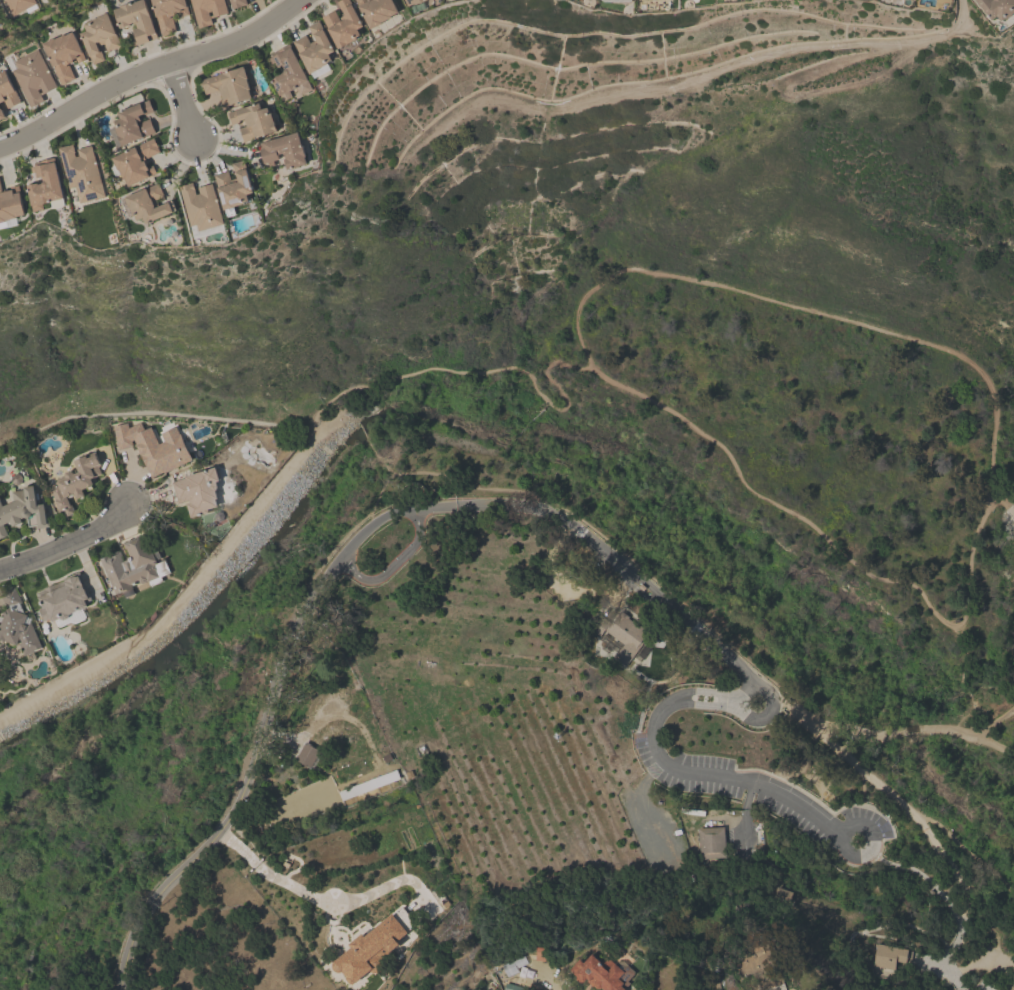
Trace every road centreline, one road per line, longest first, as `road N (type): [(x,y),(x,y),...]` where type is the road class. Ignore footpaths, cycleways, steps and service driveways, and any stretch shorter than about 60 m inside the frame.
road 1 (residential): [(621,567),(570,523),(525,506),(399,509),(370,525),(299,611),(245,785),(216,835),(145,913),(120,989)]
road 2 (residential): [(0,147),(92,95),(258,32),(300,0)]
road 3 (track): [(808,718),(848,718),(873,733),(894,732),(971,700)]
road 4 (residential): [(0,570),(128,512)]

